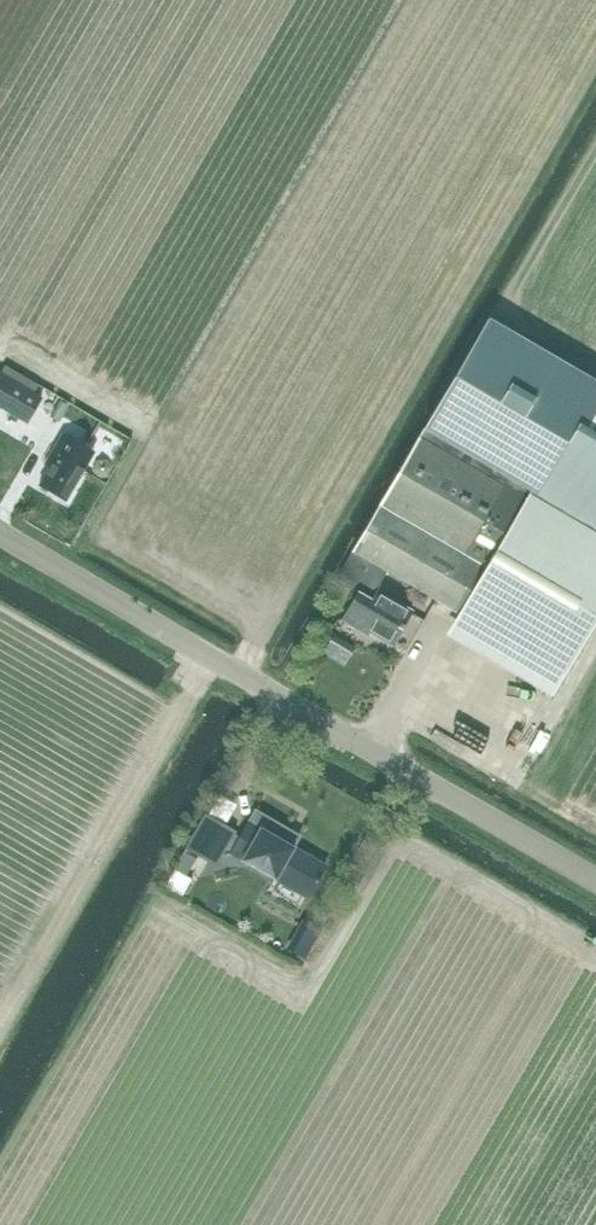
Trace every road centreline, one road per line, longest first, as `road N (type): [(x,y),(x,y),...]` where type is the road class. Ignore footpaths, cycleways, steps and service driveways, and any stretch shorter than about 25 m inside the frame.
road 1 (unclassified): [(595,900),(0,550)]

